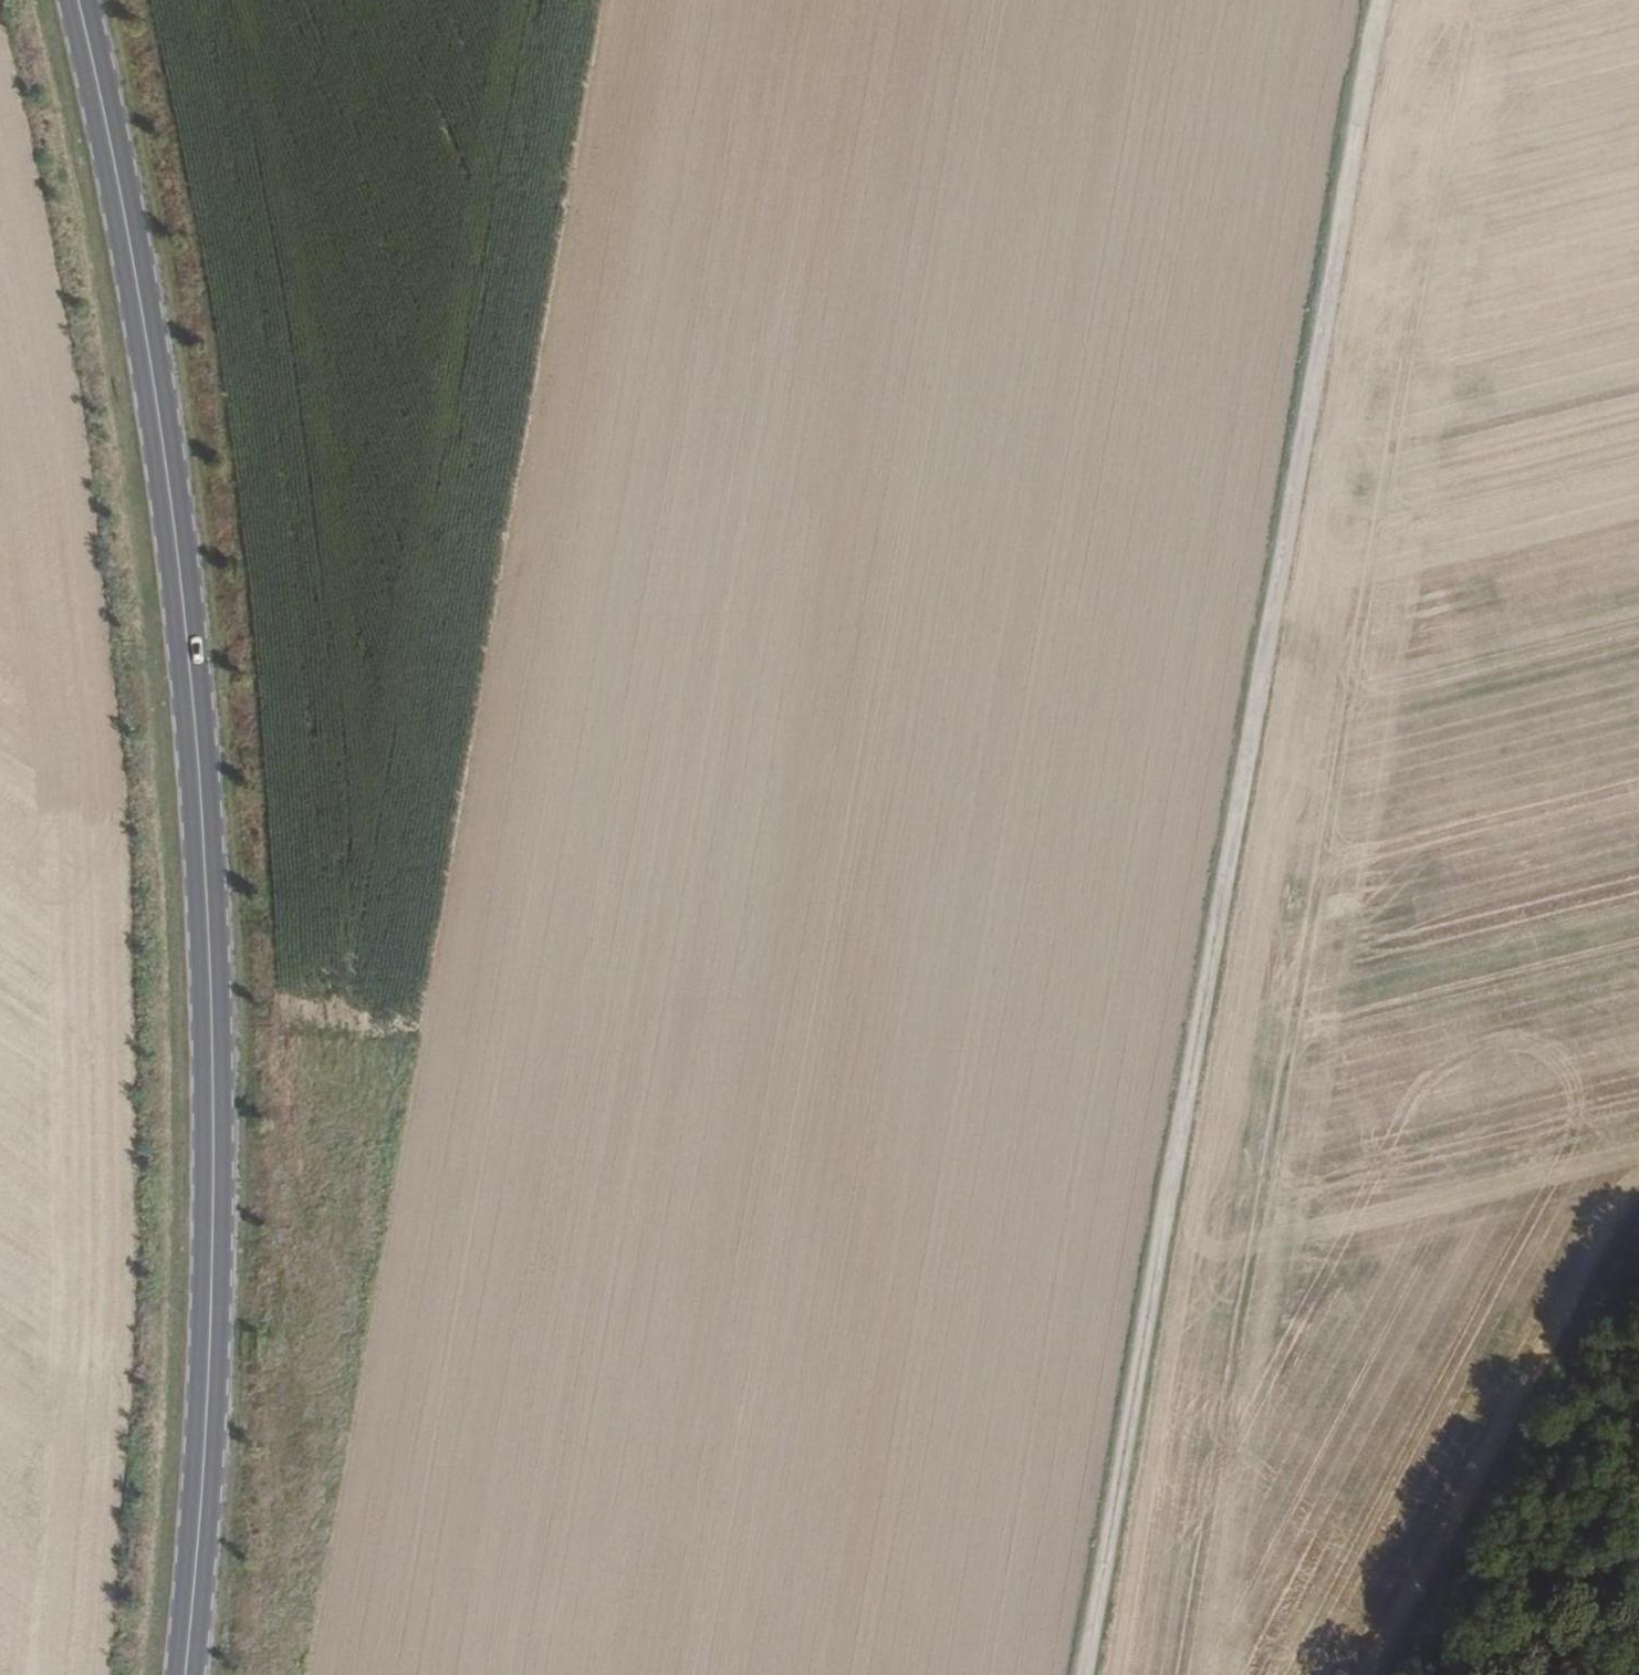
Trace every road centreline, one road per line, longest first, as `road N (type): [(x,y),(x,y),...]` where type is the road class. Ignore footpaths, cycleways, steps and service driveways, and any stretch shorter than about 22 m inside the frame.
road 1 (track): [(1094,1674),(1384,0)]
road 2 (primary): [(72,0),(95,81),(187,653),(217,1223),(178,1674)]
road 3 (track): [(1638,1272),(1410,1674)]

